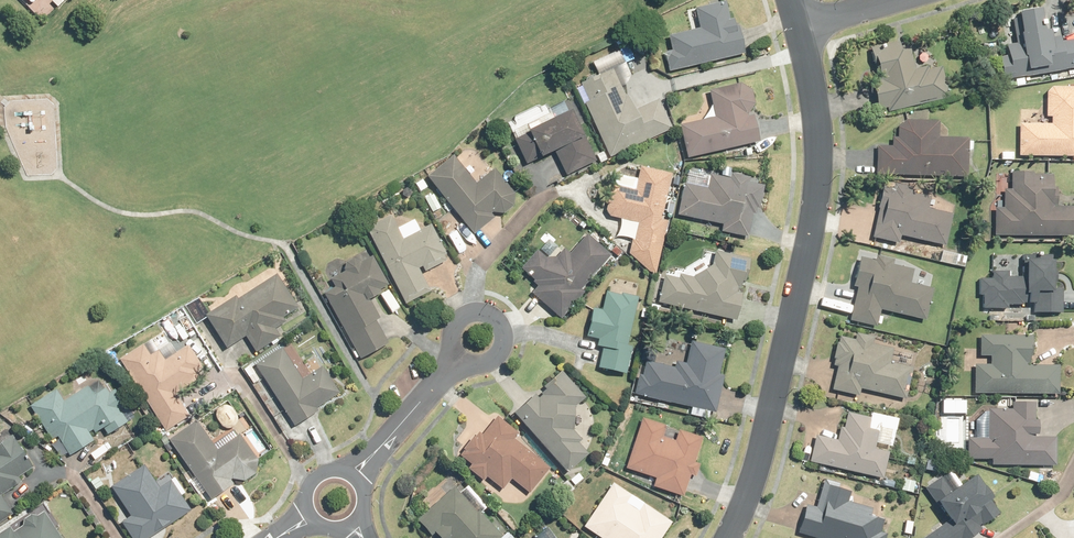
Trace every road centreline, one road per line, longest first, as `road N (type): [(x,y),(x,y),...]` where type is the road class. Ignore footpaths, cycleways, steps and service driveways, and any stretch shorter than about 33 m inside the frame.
road 1 (residential): [(725,537),(765,436),(814,223),(821,140),(802,29)]
road 2 (residential): [(354,478),(462,361)]

